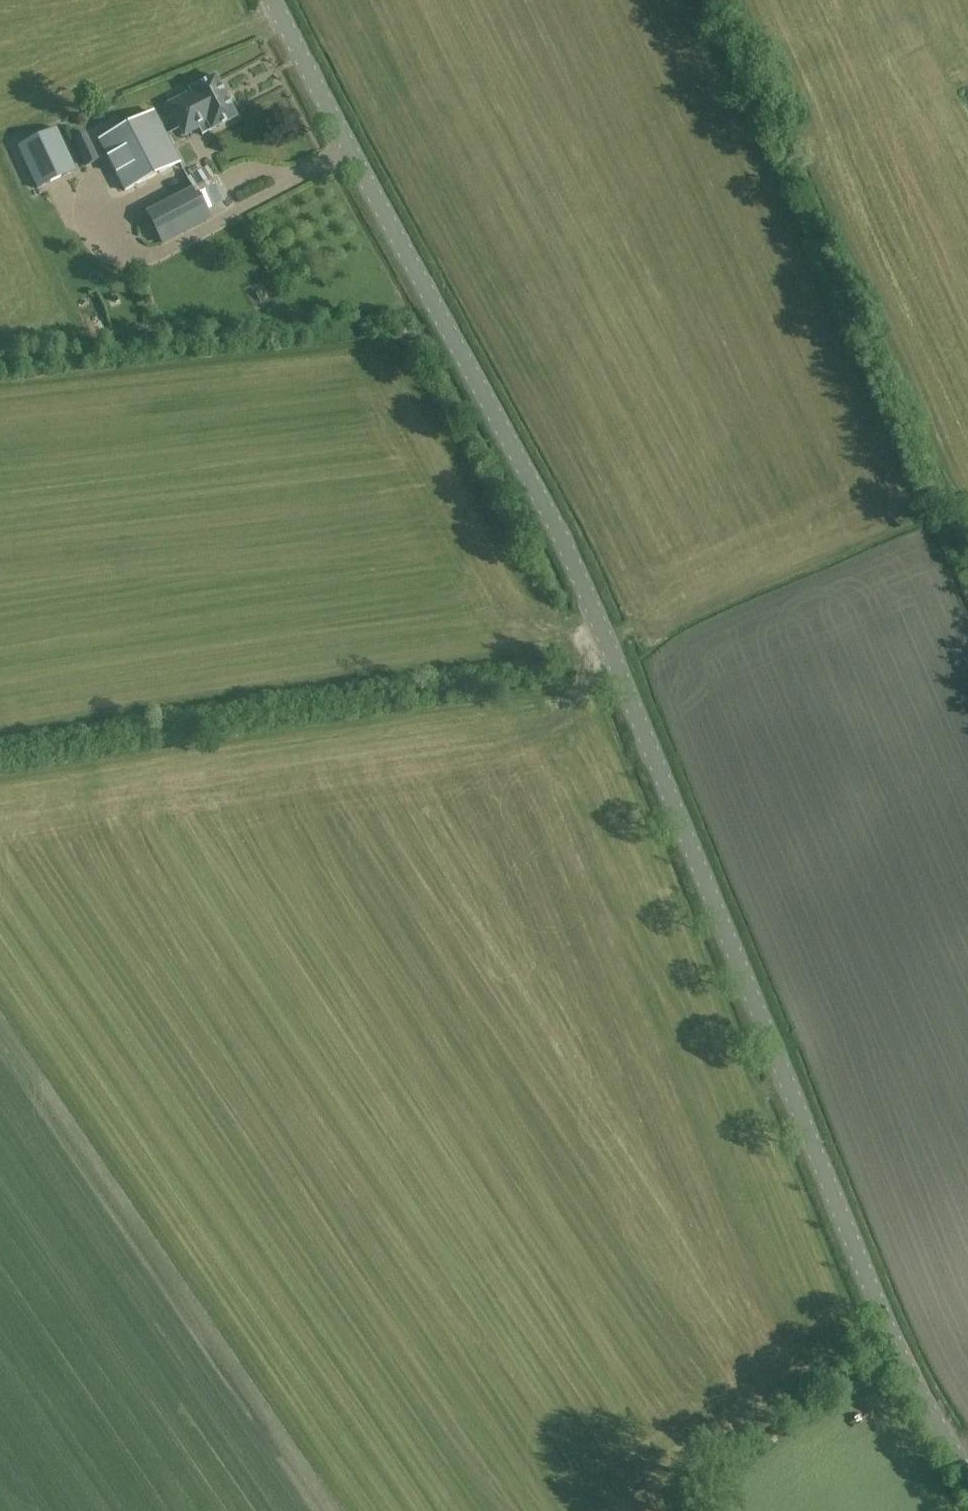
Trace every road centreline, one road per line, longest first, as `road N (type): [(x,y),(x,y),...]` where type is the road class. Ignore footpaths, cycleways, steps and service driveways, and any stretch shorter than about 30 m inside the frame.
road 1 (unclassified): [(967,1454),(773,1014),(618,632),(286,0)]

